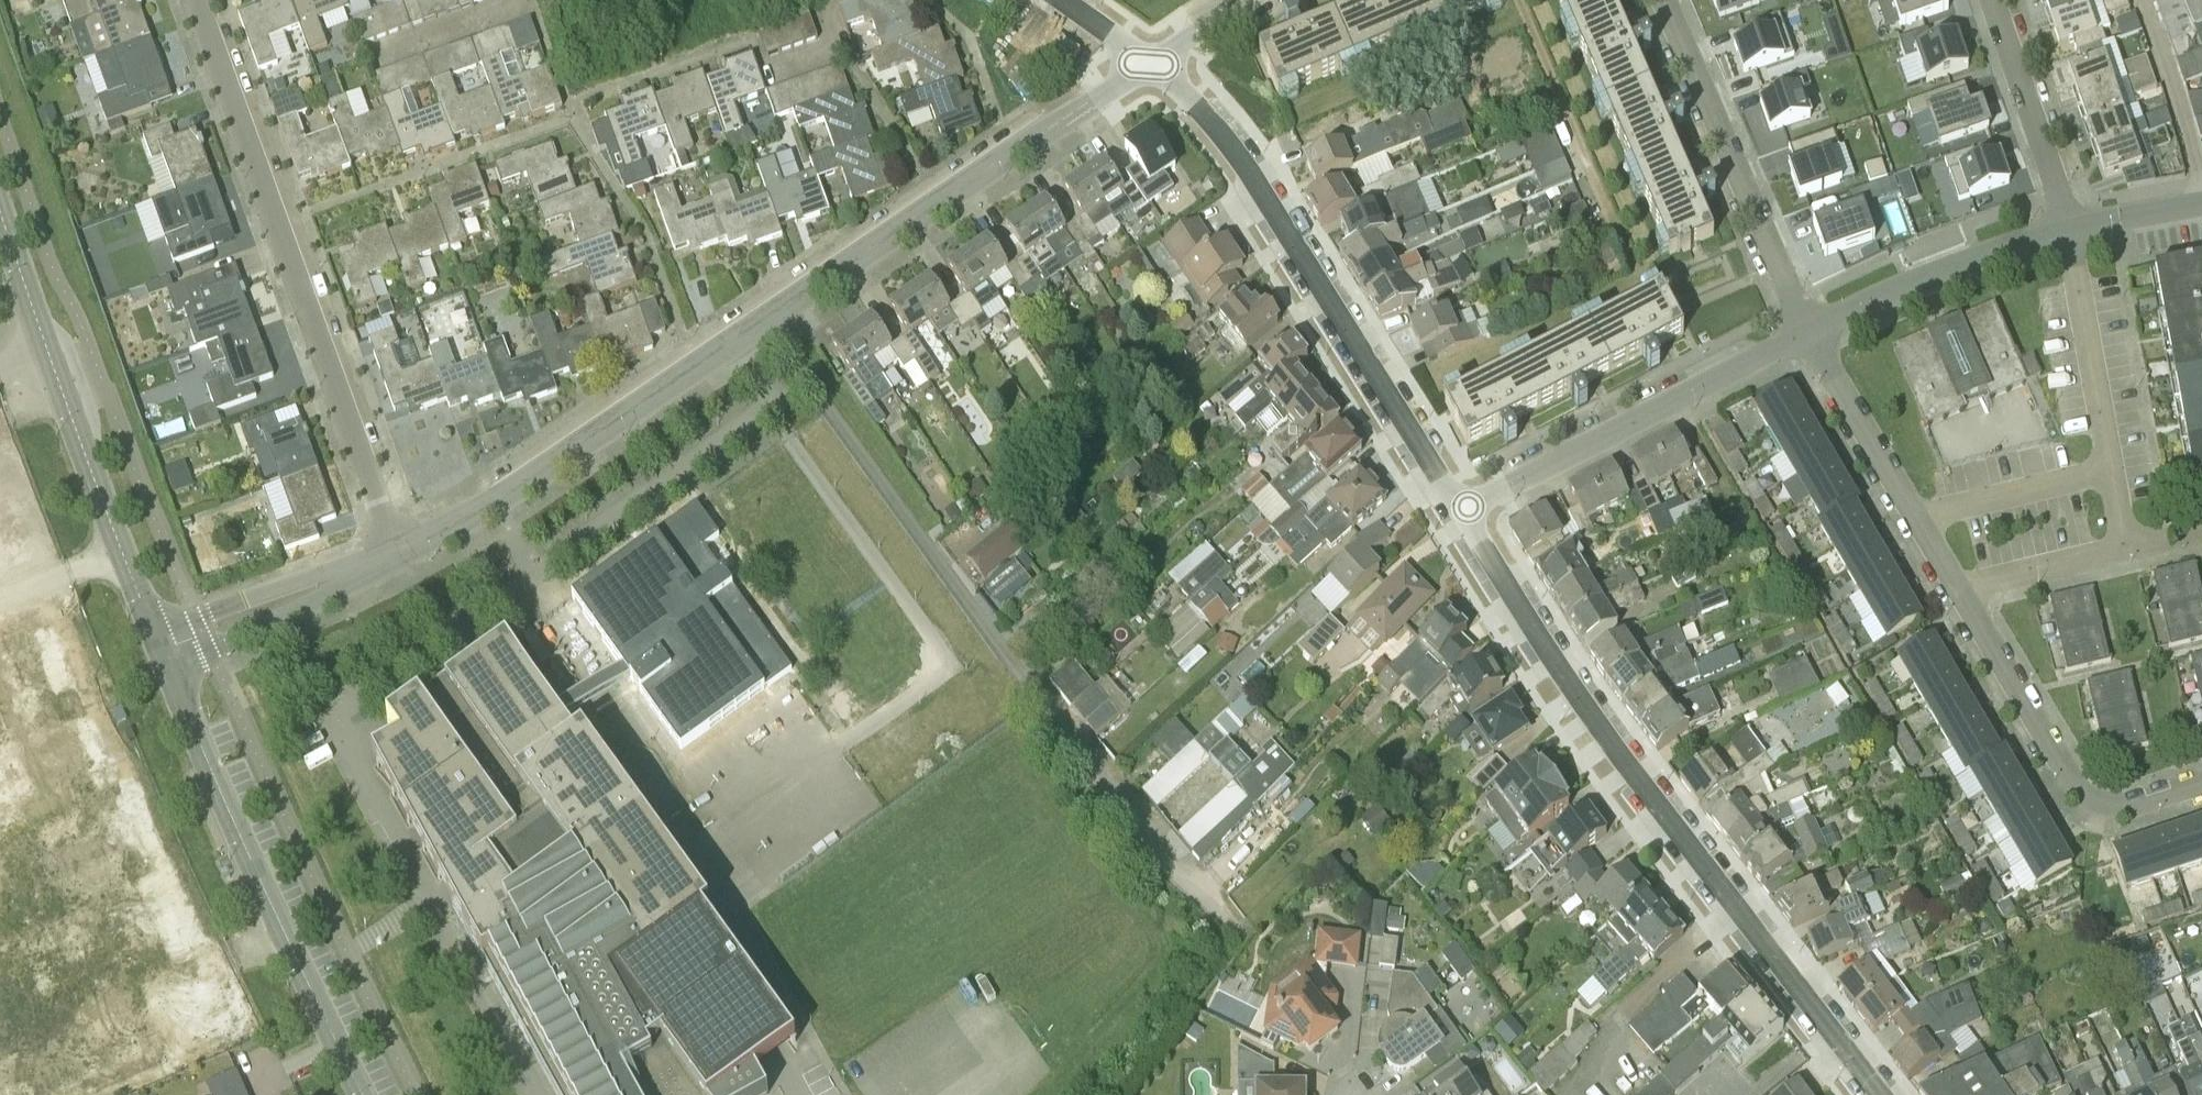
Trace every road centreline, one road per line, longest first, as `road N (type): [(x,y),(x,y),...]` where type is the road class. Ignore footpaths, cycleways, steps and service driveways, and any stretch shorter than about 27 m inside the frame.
road 1 (residential): [(398,556),(485,511),(1144,66)]
road 2 (residential): [(1880,1094),(1563,683),(1459,516)]
road 3 (residential): [(398,556),(196,0)]
road 4 (residential): [(1459,516),(1246,177),(1144,66)]
road 5 (unclassified): [(362,1094),(160,649)]
road 6 (unclassified): [(160,649),(0,211)]
road 7 (residential): [(1459,516),(1806,335)]
road 8 (residential): [(1806,335),(1662,0)]
road 9 (residential): [(2201,780),(2132,803),(2100,803),(2080,787),(1956,590)]
road 10 (residential): [(2126,546),(2068,226)]
road 11 (residential): [(1956,590),(1806,335)]
road 12 (residential): [(1806,335),(1956,264),(2068,226)]
road 13 (residential): [(160,649),(398,556)]
road 14 (residential): [(2068,226),(1996,0)]
road 15 (residential): [(1956,590),(2126,546)]
road 16 (residential): [(2068,226),(2201,204)]

